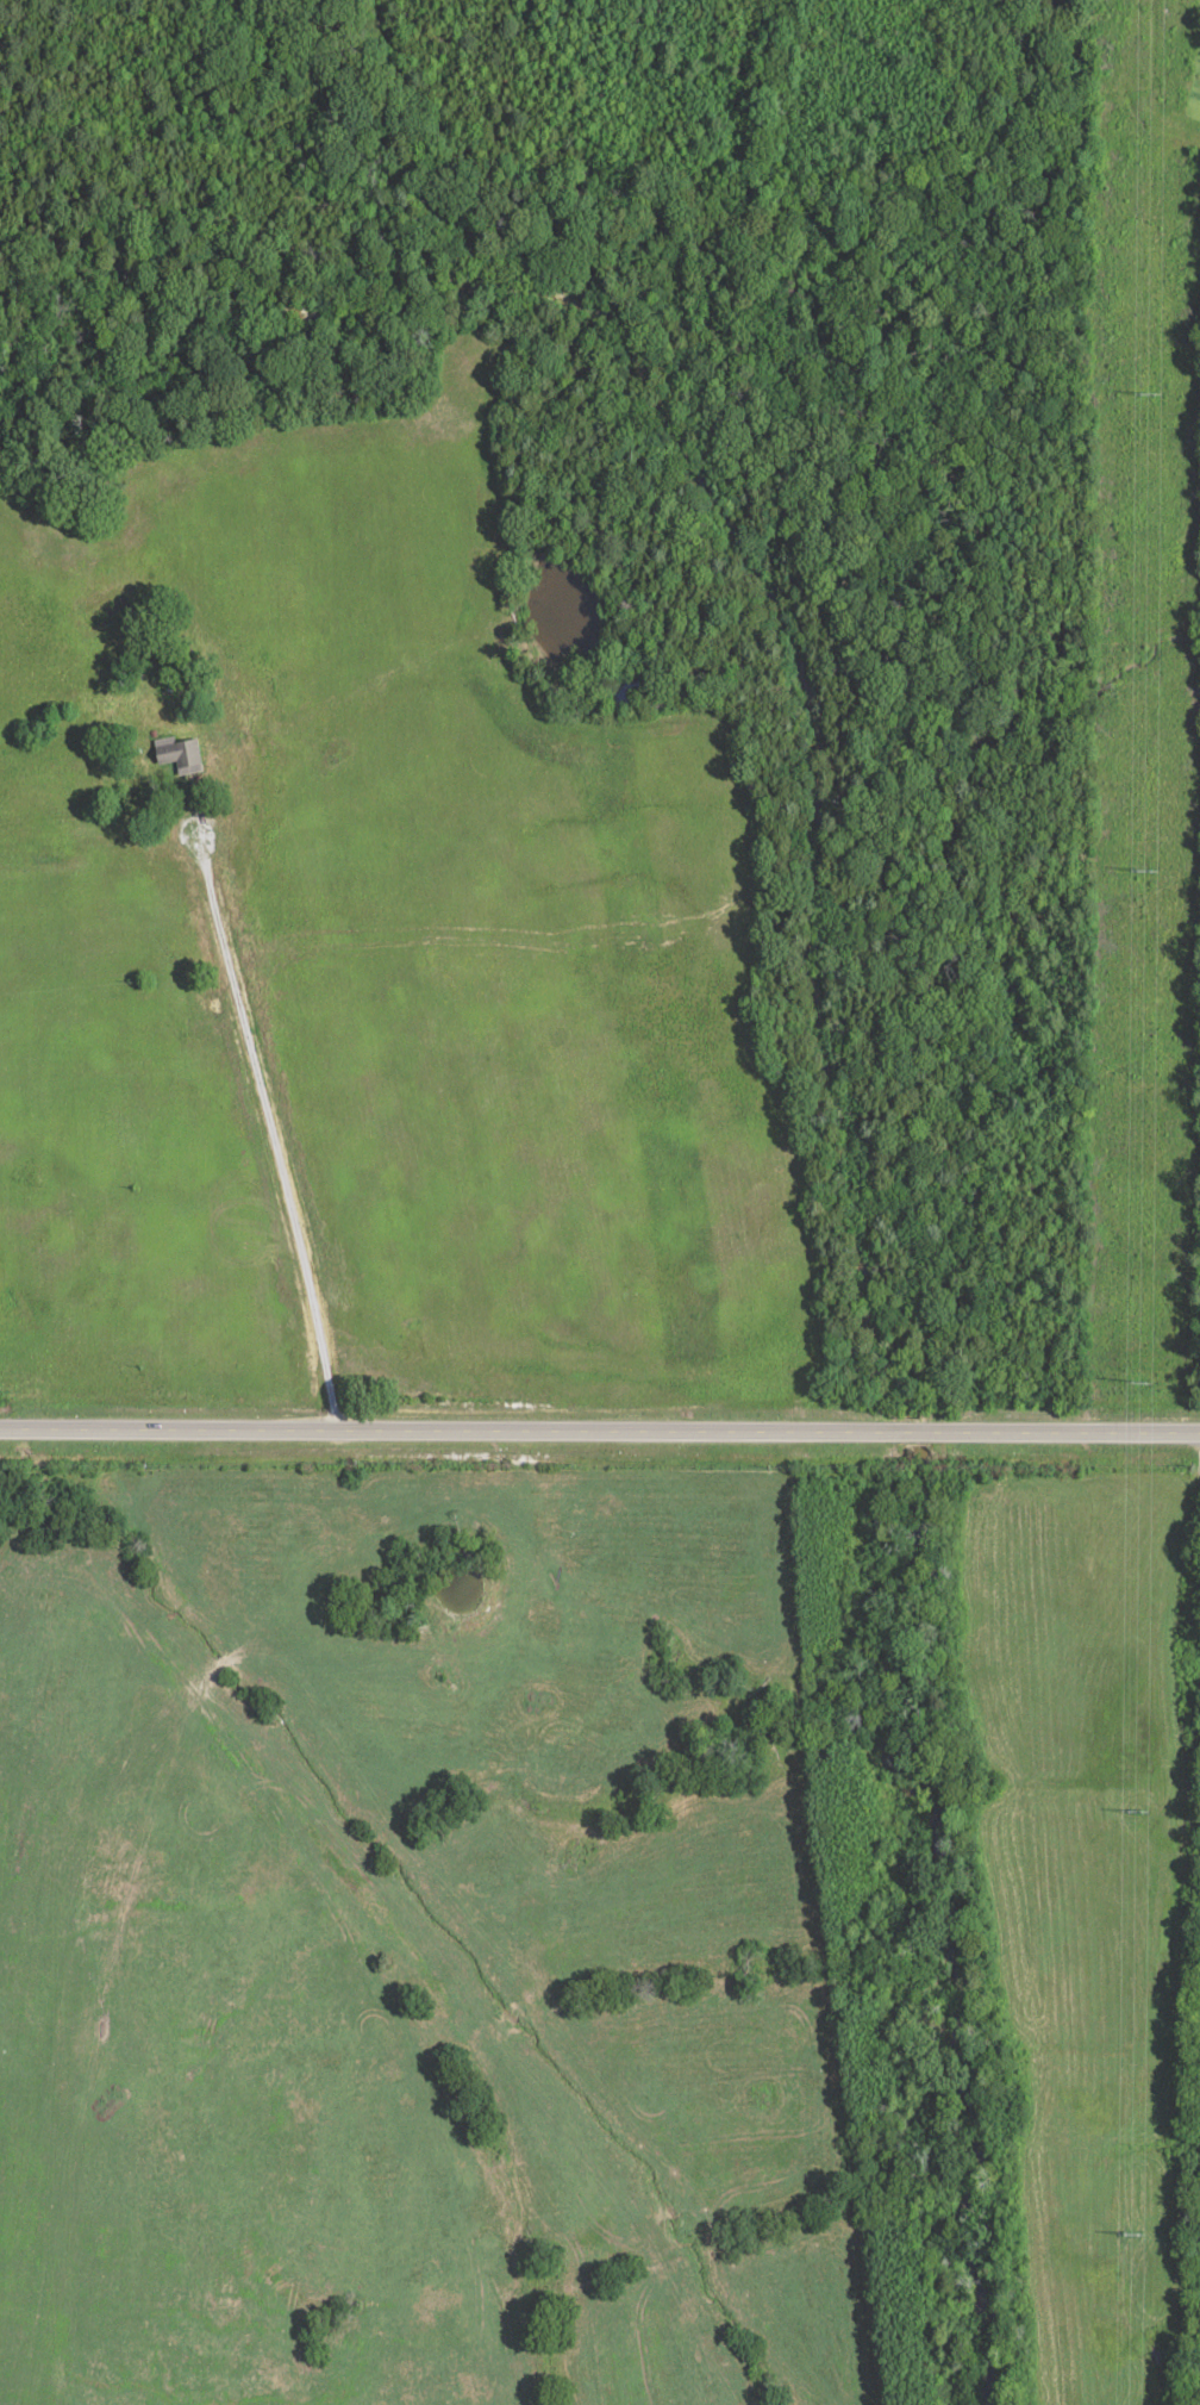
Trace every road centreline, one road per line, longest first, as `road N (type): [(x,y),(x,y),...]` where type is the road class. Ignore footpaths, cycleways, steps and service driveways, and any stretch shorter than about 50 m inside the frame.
road 1 (secondary): [(1199,1430),(0,1427)]

